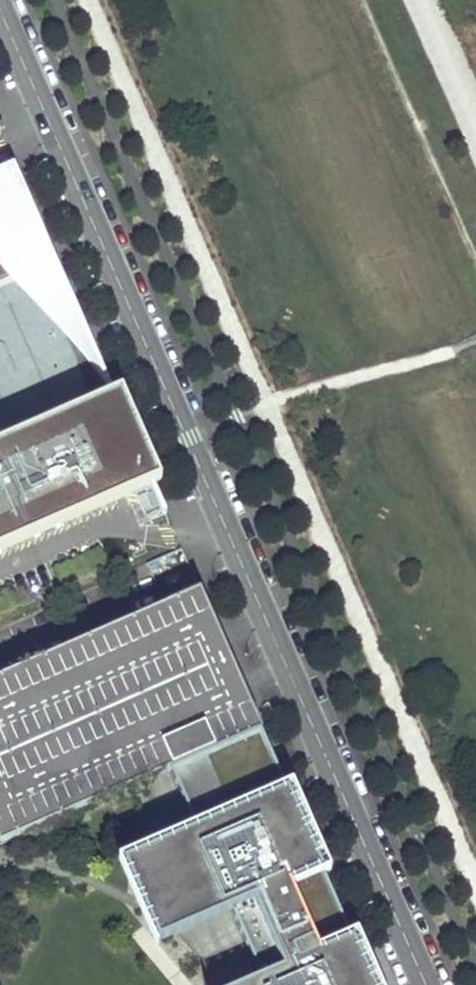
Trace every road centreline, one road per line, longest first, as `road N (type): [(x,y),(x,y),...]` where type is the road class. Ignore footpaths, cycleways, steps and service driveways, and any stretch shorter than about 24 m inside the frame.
road 1 (residential): [(0,11),(426,984)]
road 2 (track): [(266,403),(475,339)]

